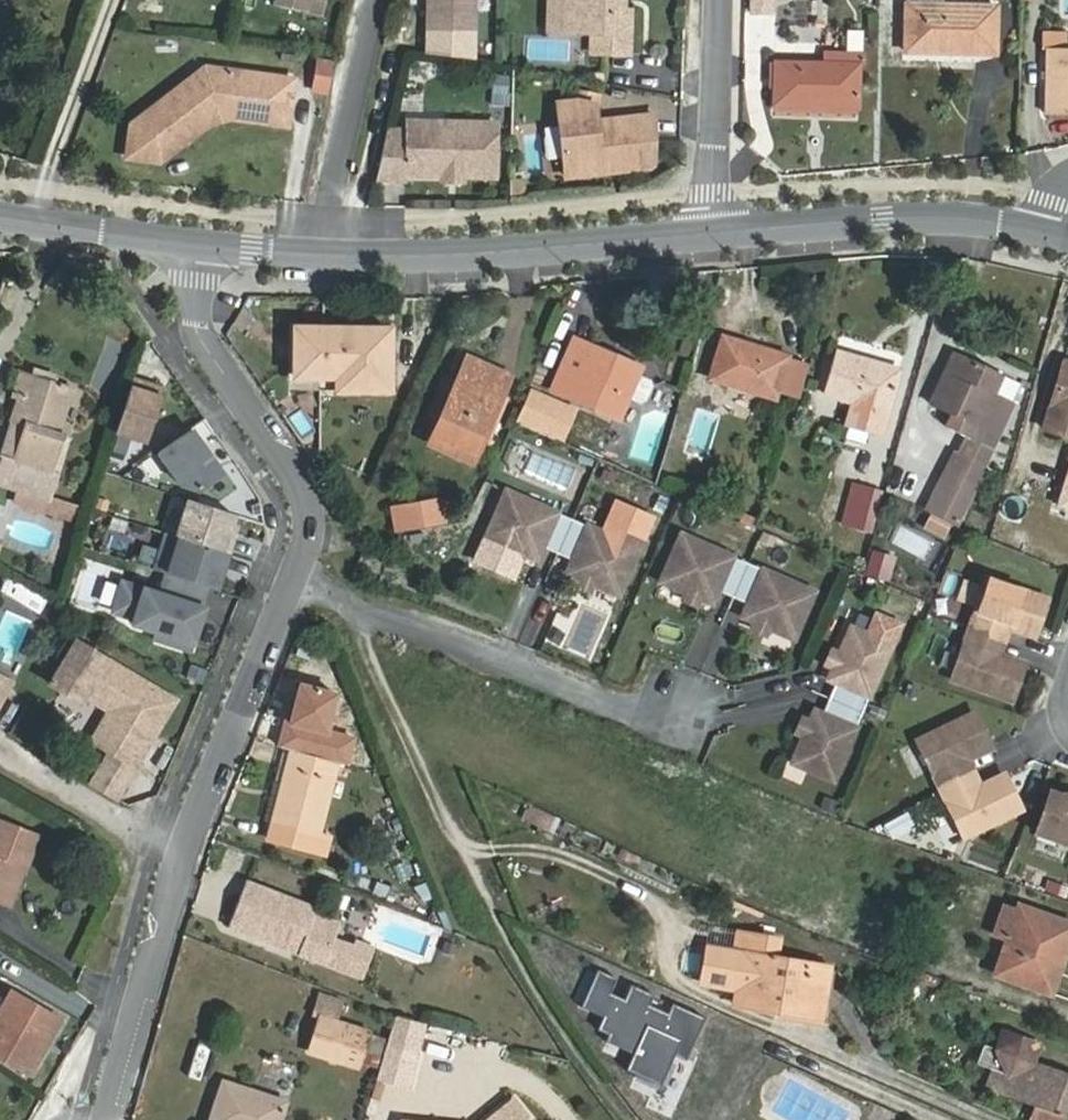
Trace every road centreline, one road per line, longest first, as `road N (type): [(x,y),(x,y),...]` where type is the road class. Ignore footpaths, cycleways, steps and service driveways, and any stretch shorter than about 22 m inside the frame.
road 1 (track): [(628,1119),(531,984),(466,849),(447,833),(368,653),(358,612)]
road 2 (residential): [(104,1119),(183,853),(302,576)]
road 3 (residential): [(188,240),(383,256),(719,232)]
road 4 (residential): [(302,576),(358,612),(633,714),(676,711)]
road 5 (residential): [(302,576),(305,494),(206,341),(188,240)]
road 6 (residential): [(719,232),(919,218),(1040,229)]
road 7 (residential): [(719,232),(719,0)]
road 8 (residential): [(0,215),(188,240)]

